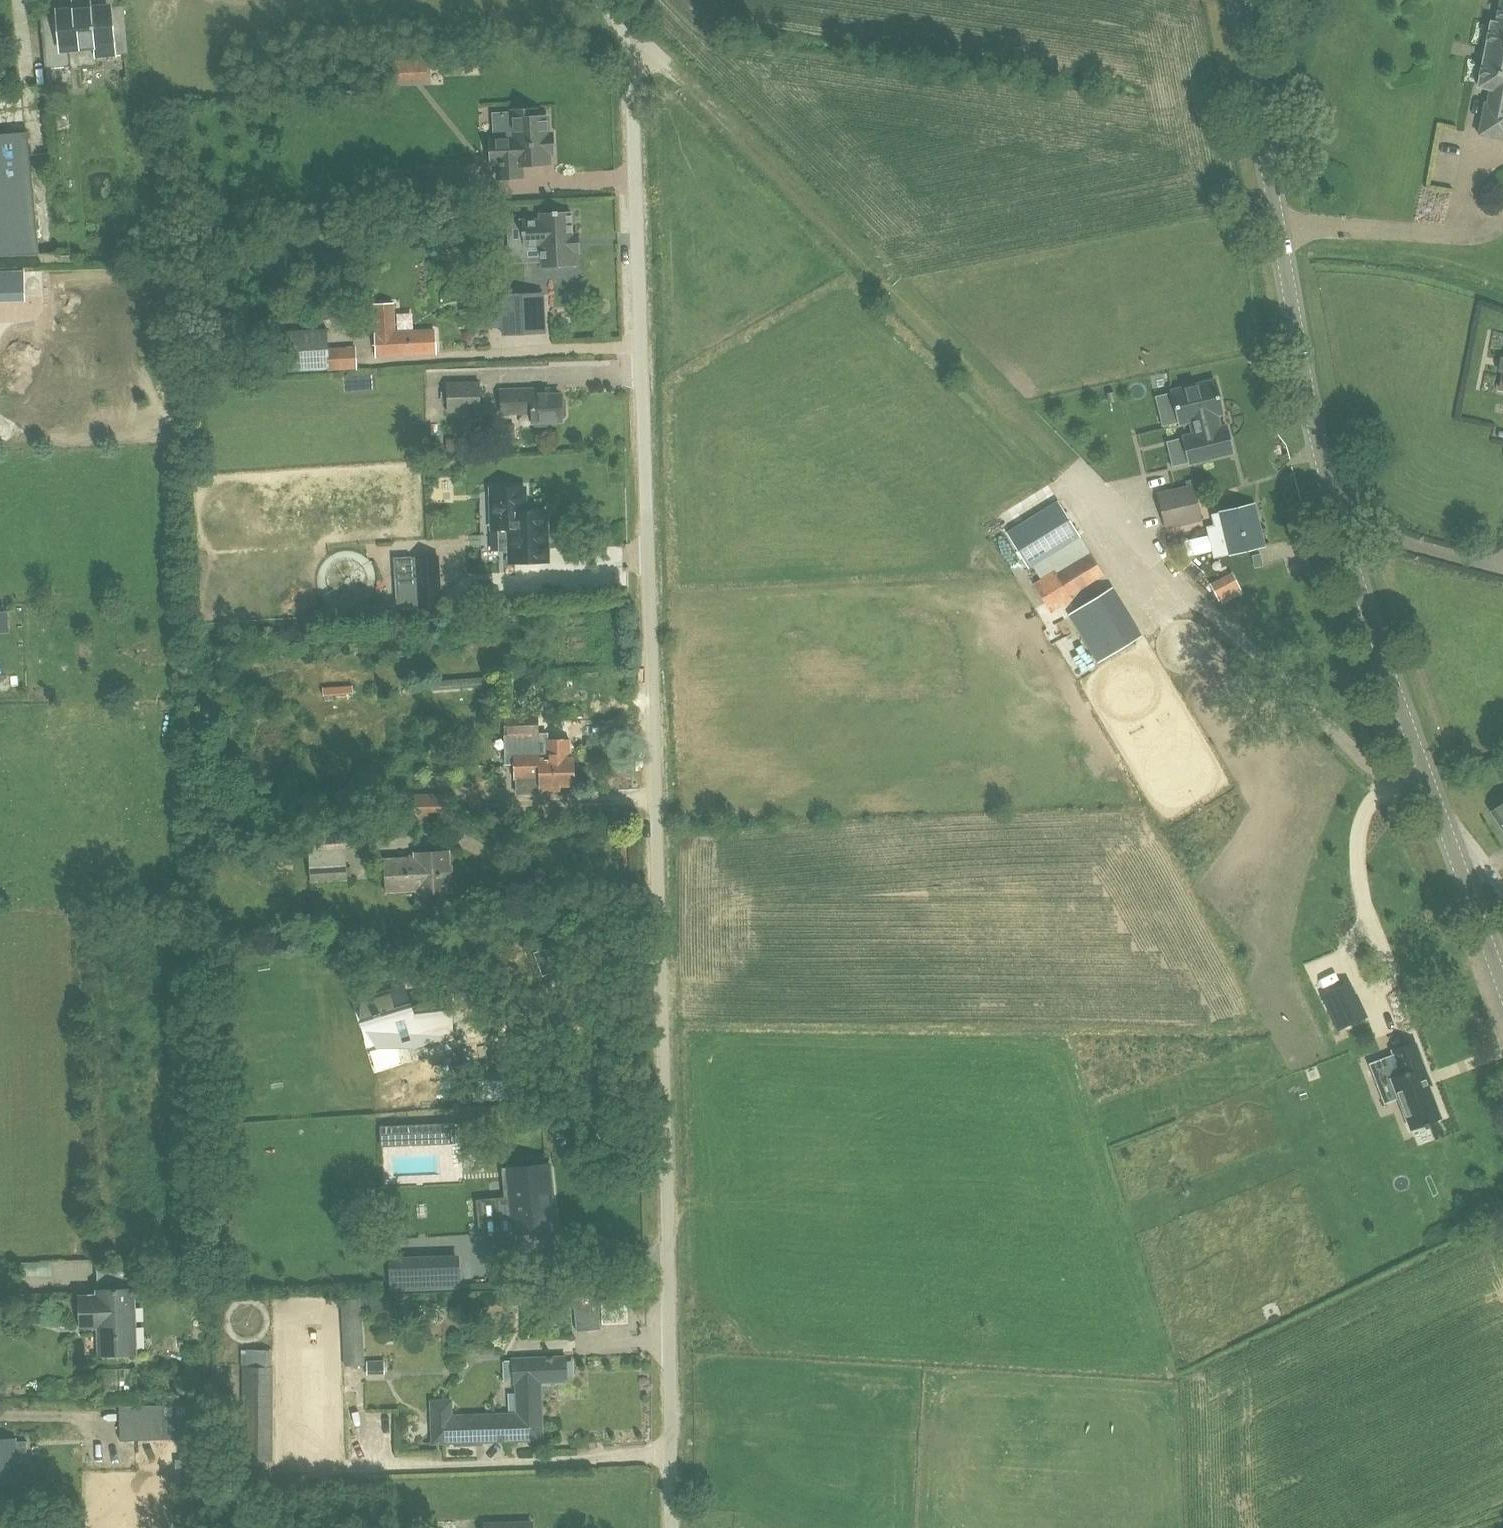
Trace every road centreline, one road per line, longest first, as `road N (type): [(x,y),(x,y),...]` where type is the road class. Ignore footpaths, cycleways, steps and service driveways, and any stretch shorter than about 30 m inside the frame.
road 1 (unclassified): [(673,1527),(634,29),(604,0)]
road 2 (track): [(1430,789),(1386,774),(1093,493),(634,29)]
road 3 (secondary): [(1430,789),(1324,464),(1295,340),(1238,0)]
road 4 (secondary): [(1502,993),(1430,789)]
road 5 (residential): [(1502,890),(1430,789)]

